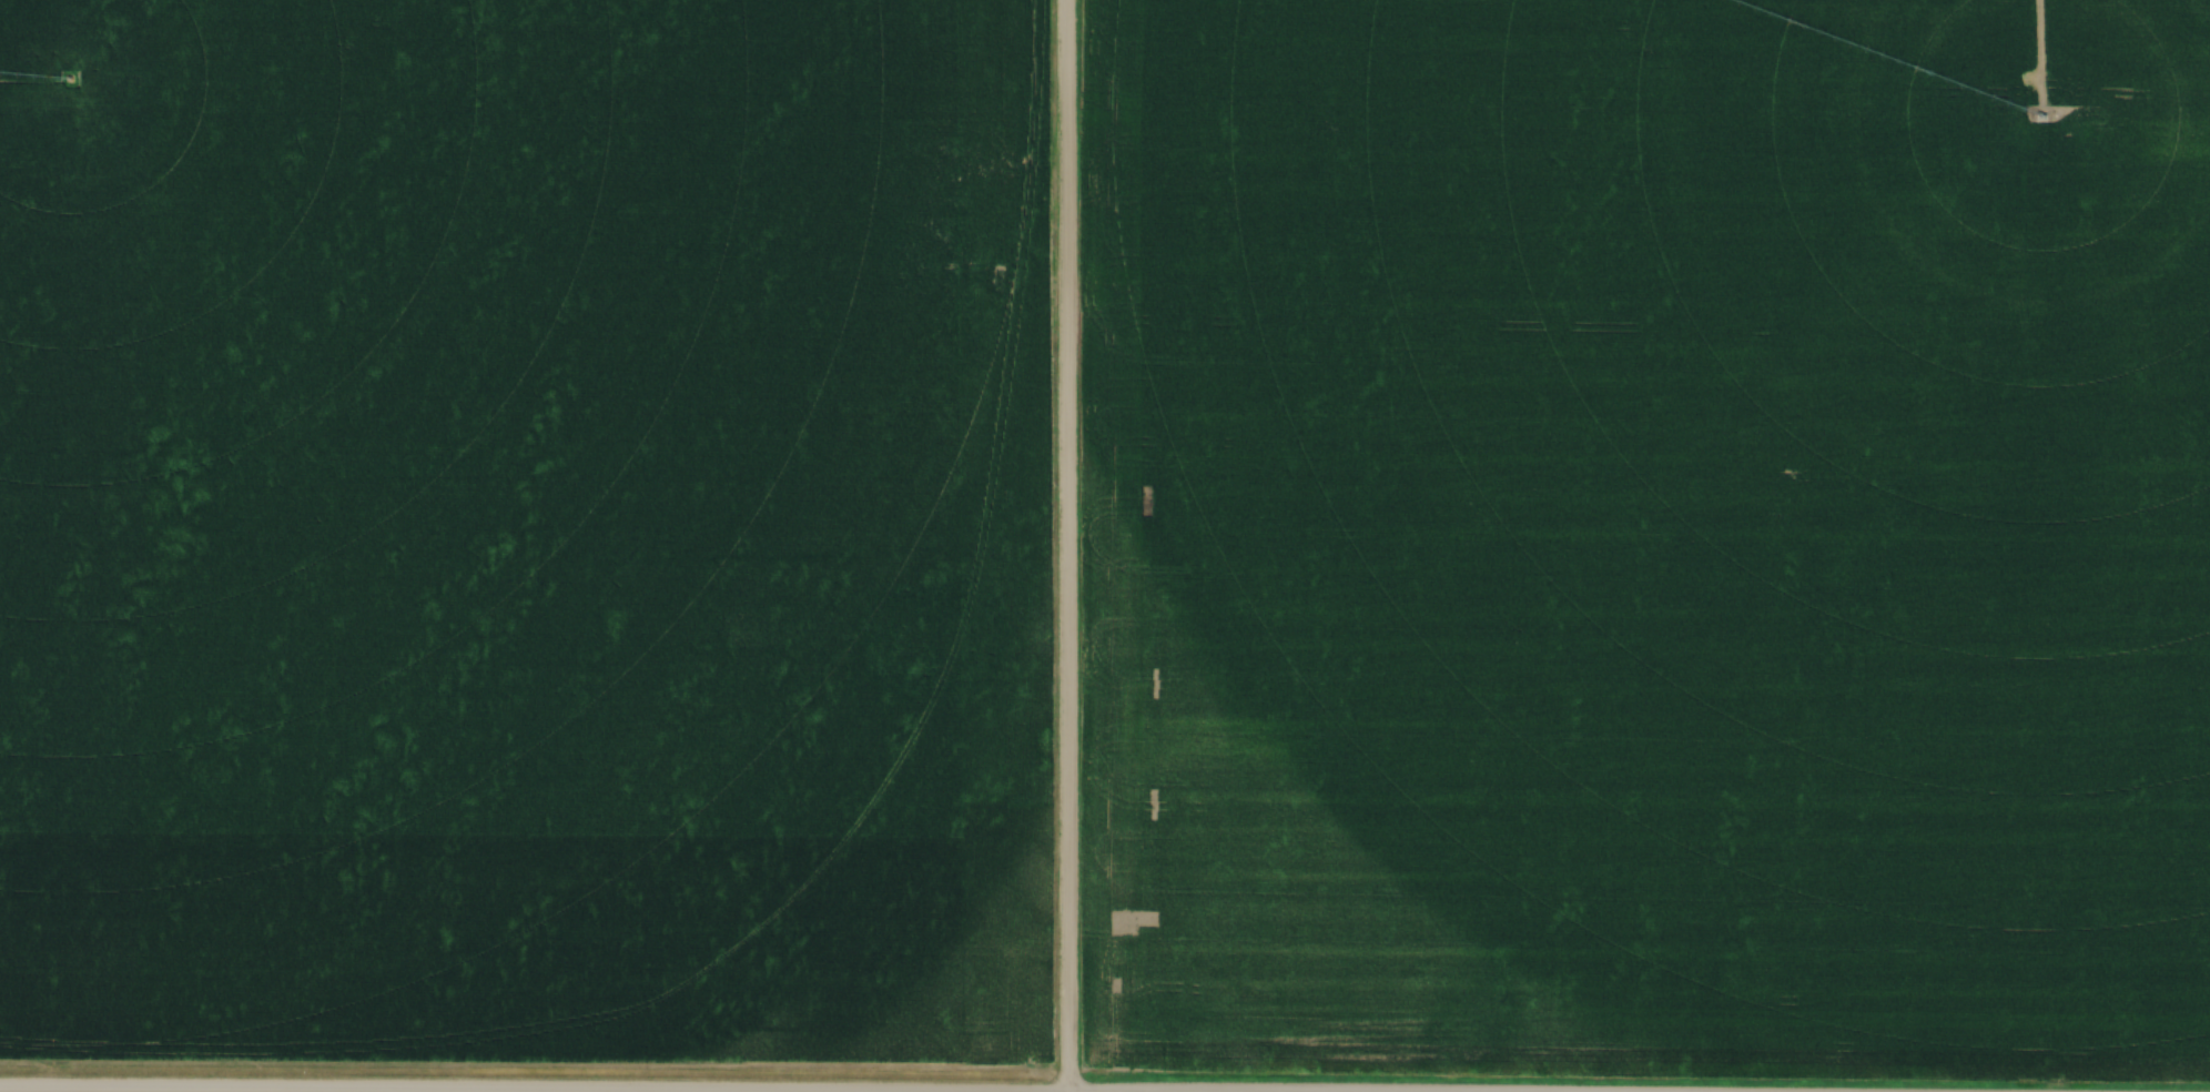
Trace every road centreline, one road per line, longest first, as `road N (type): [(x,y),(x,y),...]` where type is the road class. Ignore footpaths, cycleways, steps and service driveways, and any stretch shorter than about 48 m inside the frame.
road 1 (residential): [(1071,1091),(1067,0)]
road 2 (residential): [(540,1091),(0,1088)]

